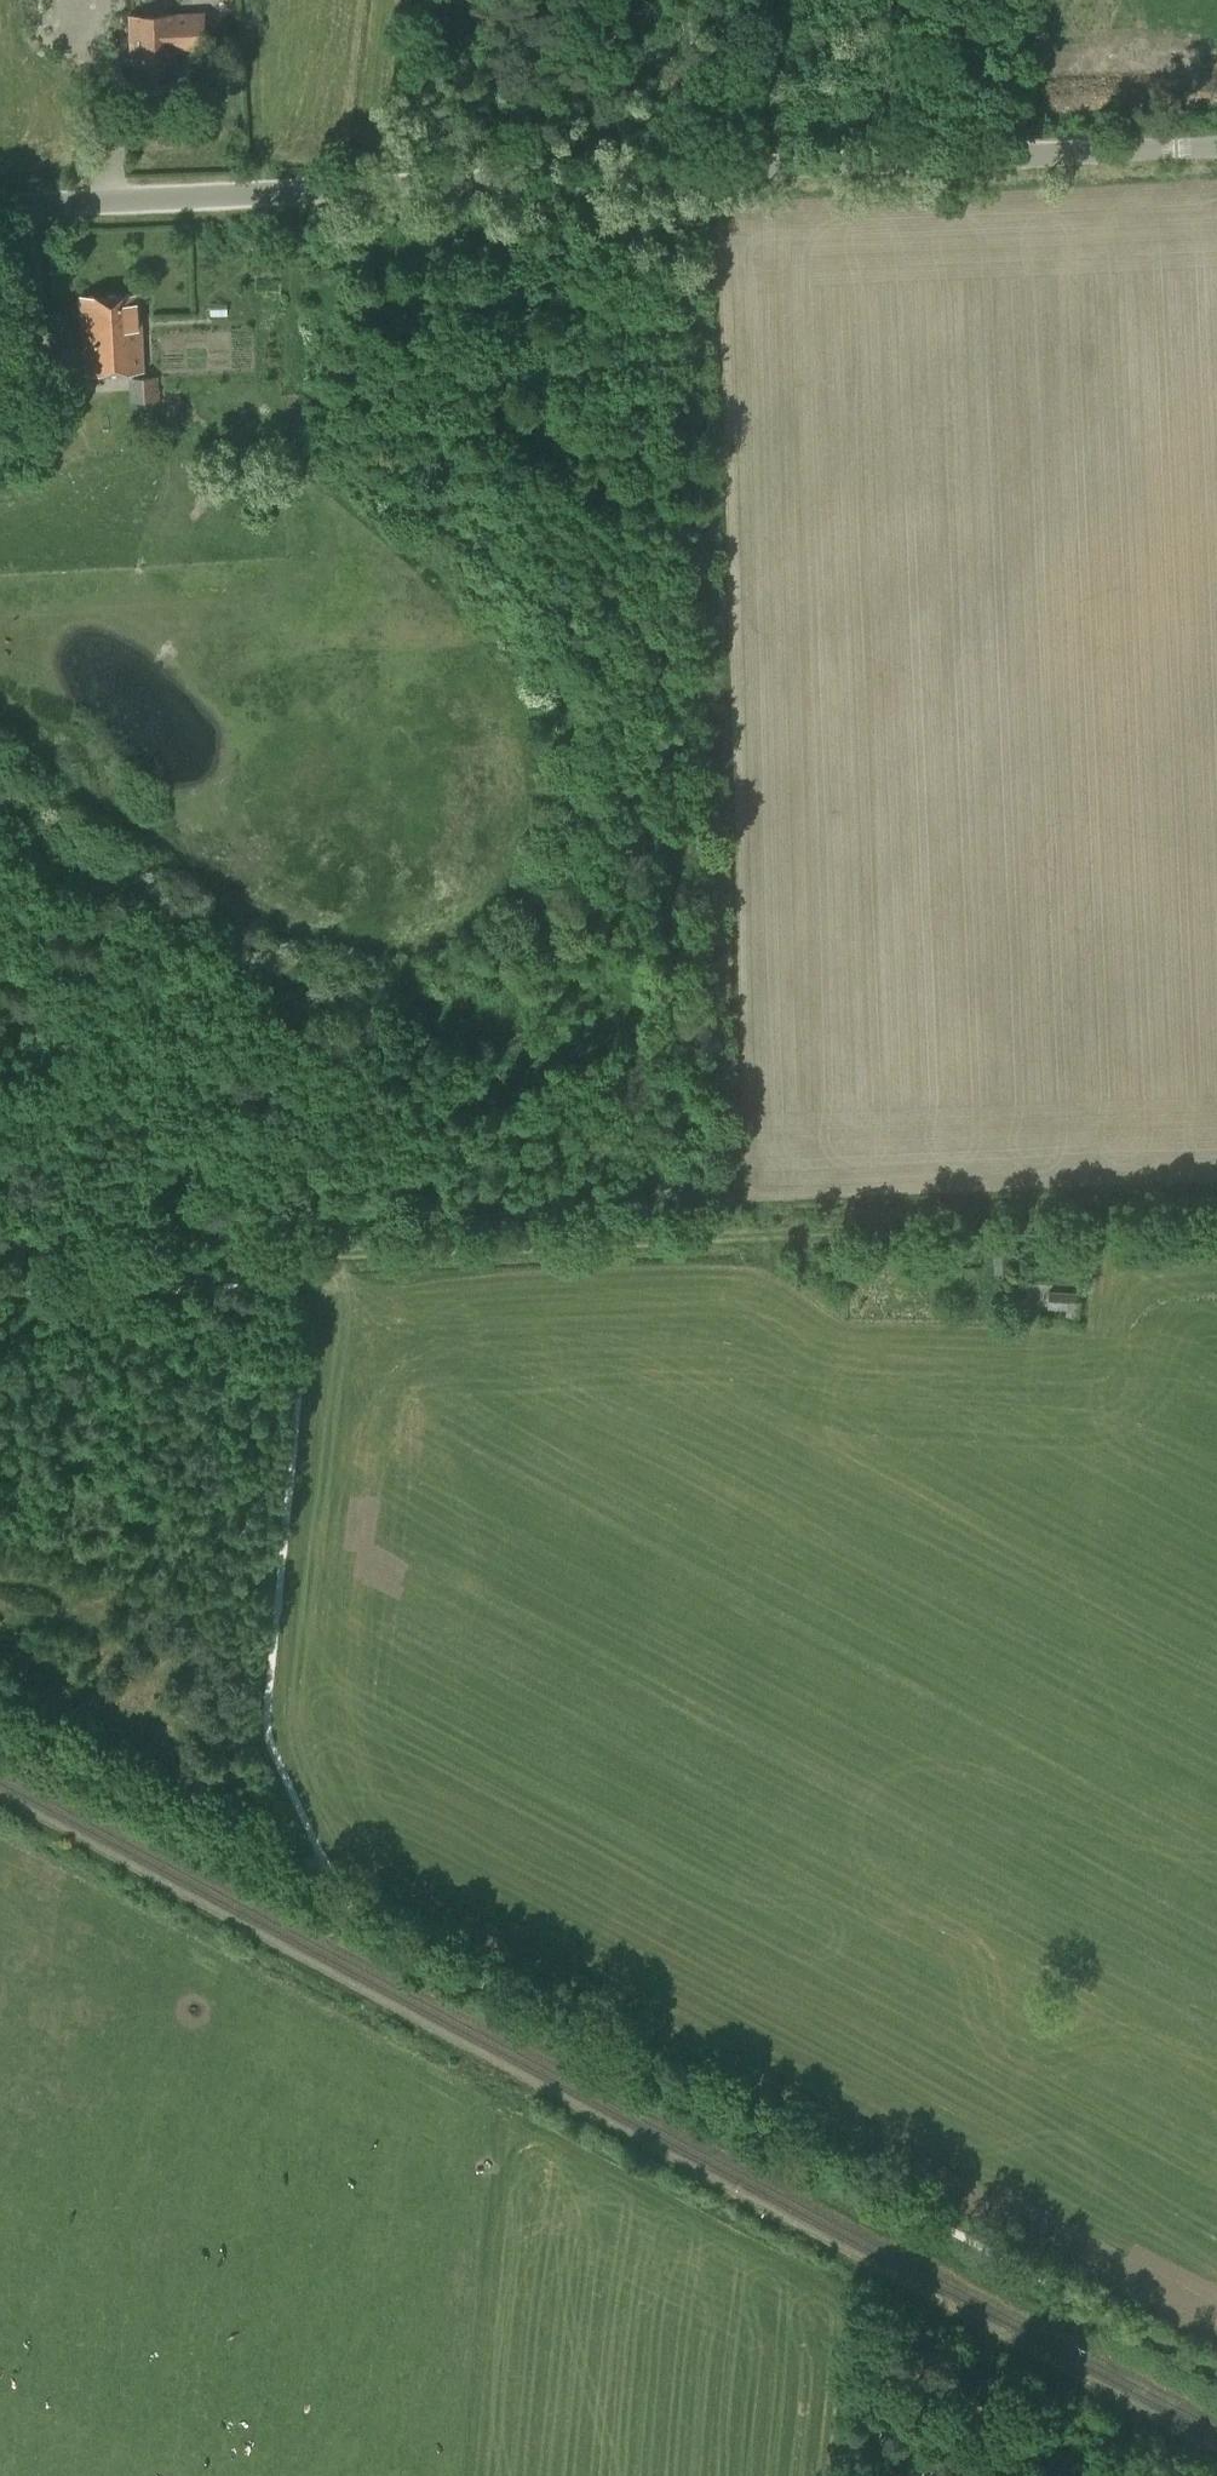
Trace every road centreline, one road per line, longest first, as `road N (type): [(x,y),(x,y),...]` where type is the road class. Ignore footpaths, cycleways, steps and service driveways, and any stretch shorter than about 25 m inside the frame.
road 1 (unclassified): [(0,208),(1216,146)]
road 2 (track): [(0,1262),(776,1234)]

